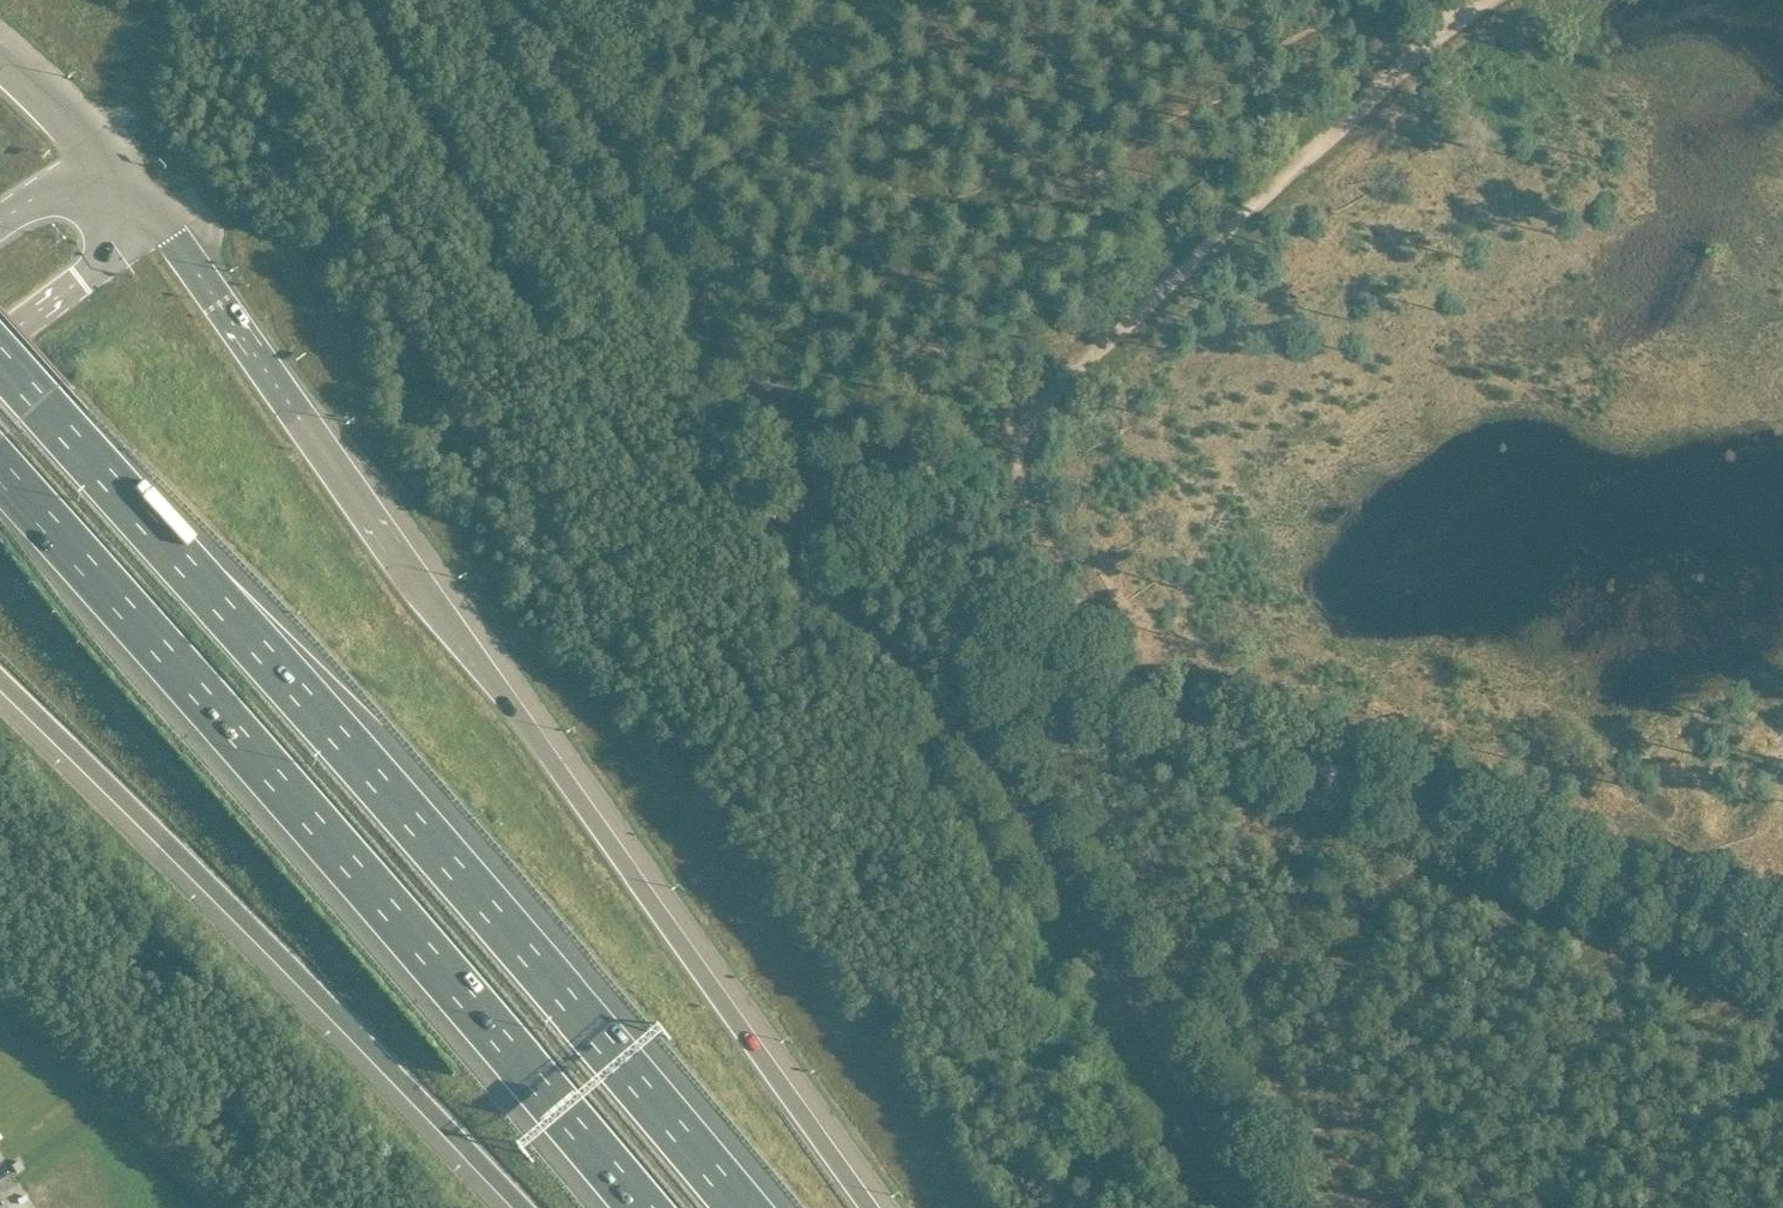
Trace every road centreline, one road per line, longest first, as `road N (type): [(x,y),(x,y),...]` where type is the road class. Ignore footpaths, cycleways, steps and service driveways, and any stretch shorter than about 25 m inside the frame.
road 1 (unclassified): [(1255,1207),(980,755),(875,625),(817,593),(817,495),(710,296),(531,0)]
road 2 (motorway): [(869,1207),(172,237),(125,185)]
road 3 (motorway): [(725,1207),(292,680),(0,359)]
road 4 (motorway): [(0,463),(652,1207)]
road 5 (track): [(1470,0),(1010,419),(1008,484),(1109,667)]
road 6 (motorway): [(0,679),(522,1207)]
road 7 (track): [(1782,944),(1134,697),(1109,667)]
road 8 (track): [(1109,667),(1119,746),(1237,829)]
road 9 (primary): [(0,347),(105,255),(125,185)]
road 10 (motorway): [(125,185),(0,61)]
road 11 (primary): [(125,185),(46,197),(0,222)]

